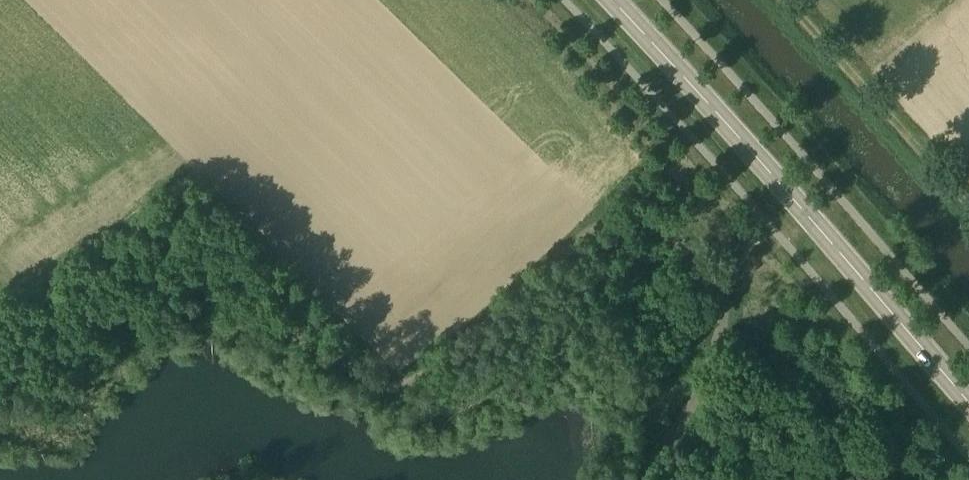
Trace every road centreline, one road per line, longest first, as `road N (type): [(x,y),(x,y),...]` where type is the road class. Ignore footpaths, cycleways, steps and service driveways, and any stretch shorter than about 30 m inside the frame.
road 1 (secondary): [(968,403),(615,0)]

